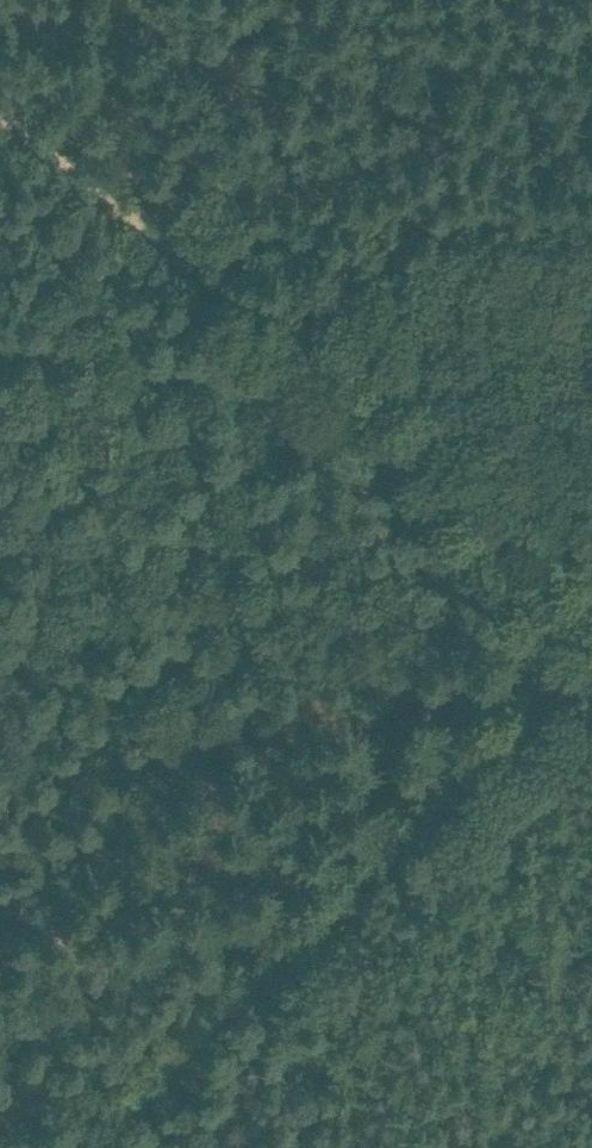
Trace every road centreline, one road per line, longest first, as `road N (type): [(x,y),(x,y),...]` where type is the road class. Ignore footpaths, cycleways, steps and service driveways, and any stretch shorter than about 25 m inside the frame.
road 1 (track): [(589,610),(99,1147)]
road 2 (track): [(589,610),(151,230)]
road 3 (track): [(151,230),(0,94)]

